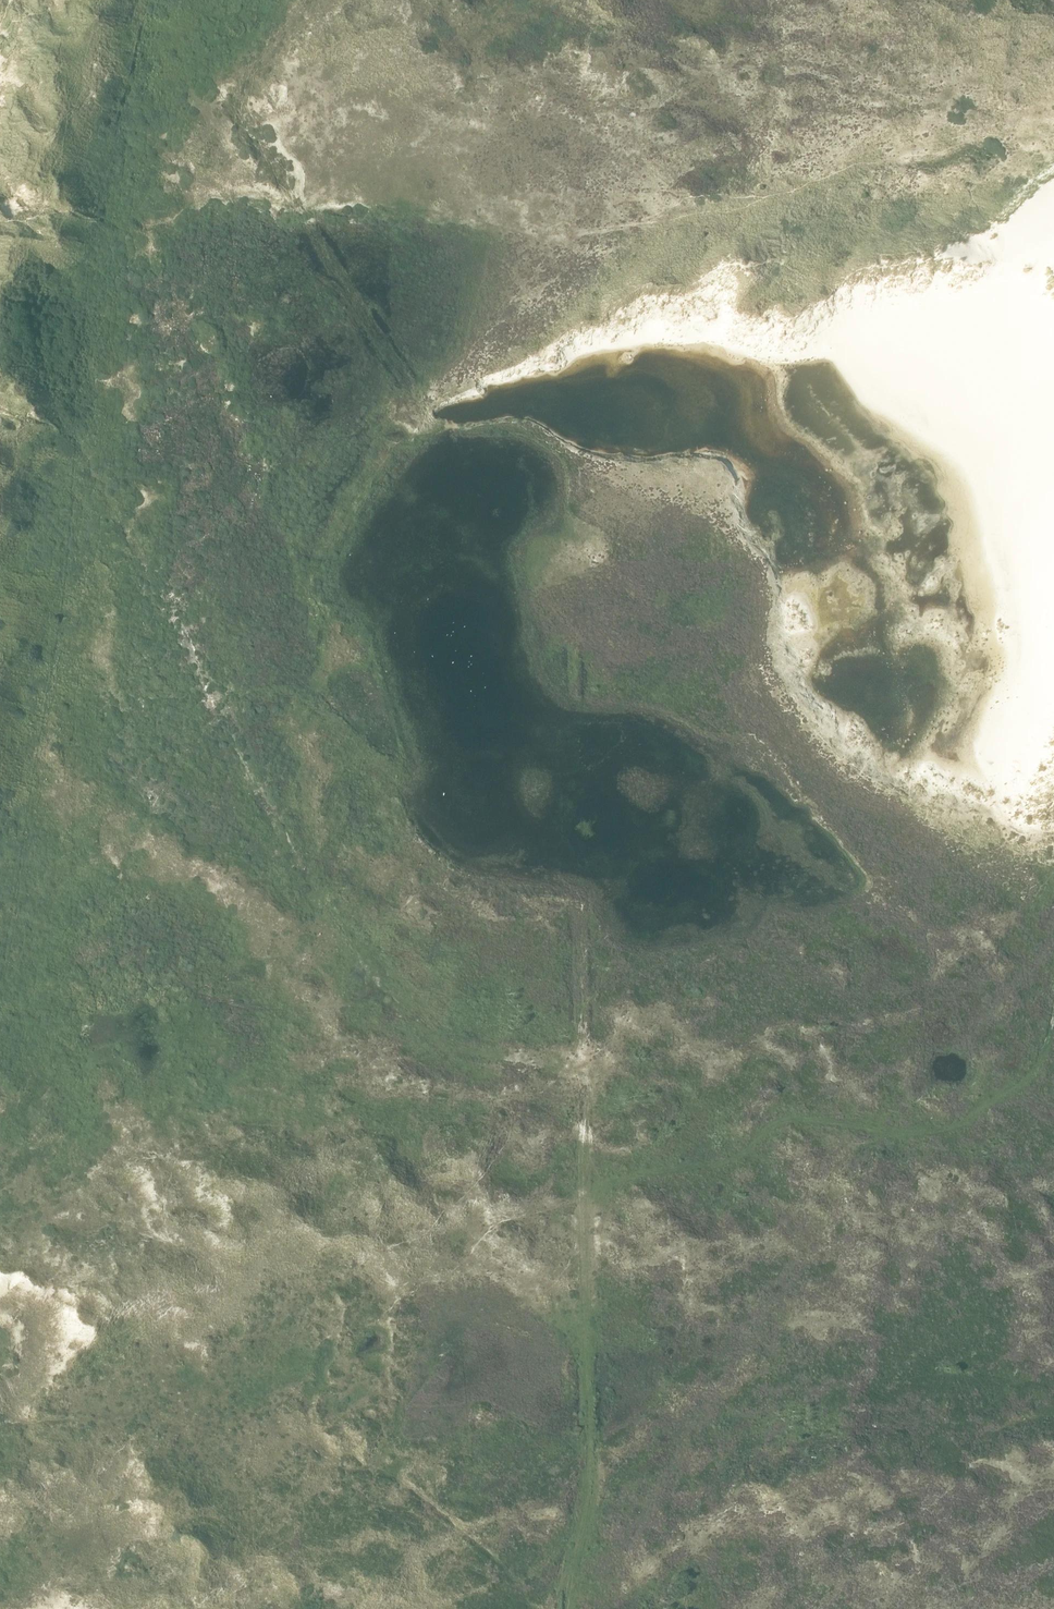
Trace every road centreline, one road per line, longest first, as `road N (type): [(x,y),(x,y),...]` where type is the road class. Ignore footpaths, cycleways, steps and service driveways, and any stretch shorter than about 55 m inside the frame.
road 1 (track): [(585,1195),(589,1496),(566,1608)]
road 2 (track): [(584,1070),(585,1195)]

